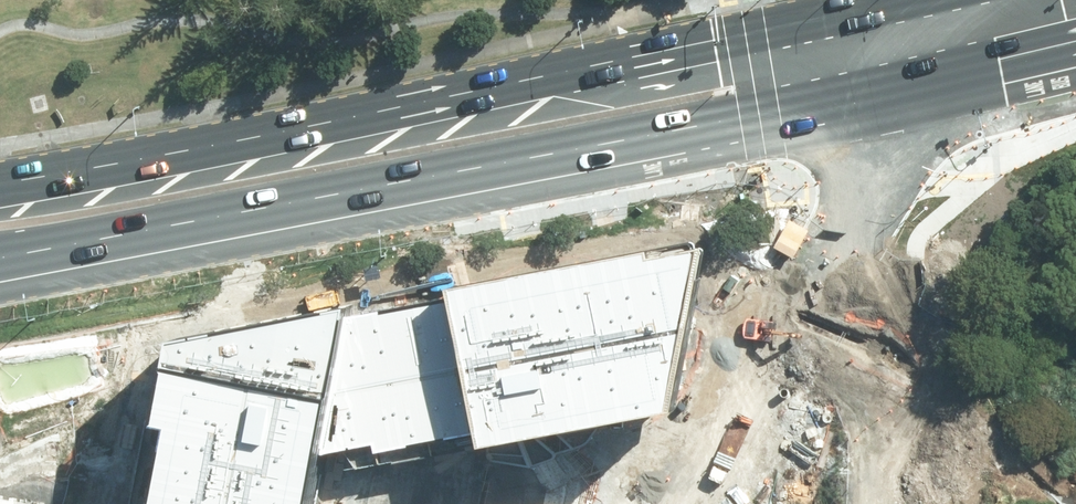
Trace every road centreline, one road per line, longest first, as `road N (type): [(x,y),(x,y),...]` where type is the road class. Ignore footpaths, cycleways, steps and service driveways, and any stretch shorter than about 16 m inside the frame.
road 1 (primary): [(1075,40),(749,114),(0,262)]
road 2 (primary): [(0,180),(759,41),(929,0)]

